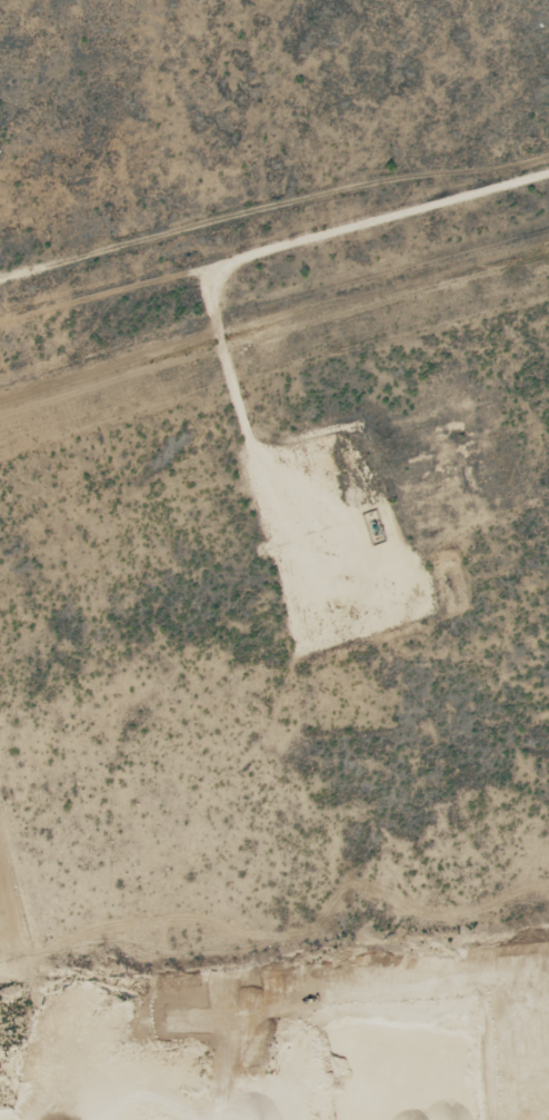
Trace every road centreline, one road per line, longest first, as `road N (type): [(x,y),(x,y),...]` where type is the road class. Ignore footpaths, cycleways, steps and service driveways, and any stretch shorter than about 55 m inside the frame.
road 1 (track): [(0,252),(548,123)]

